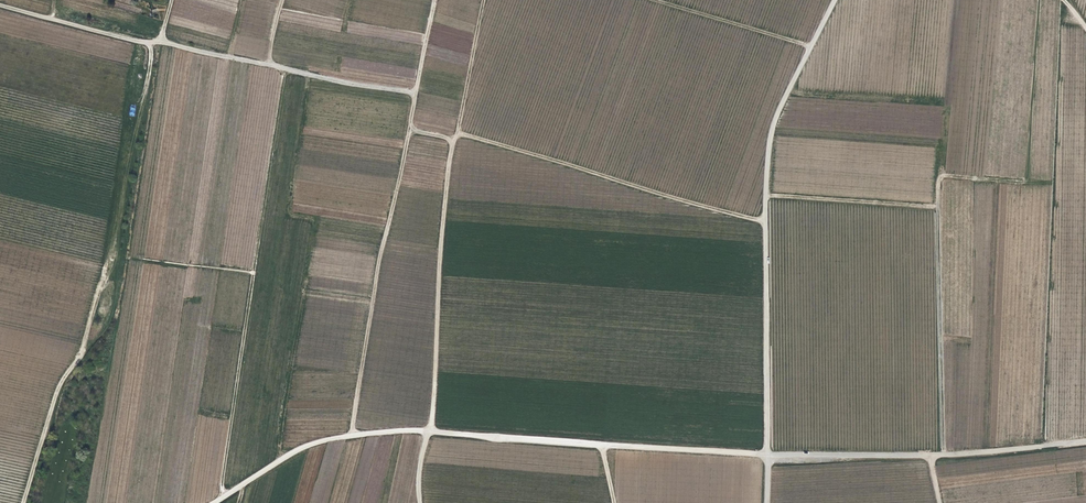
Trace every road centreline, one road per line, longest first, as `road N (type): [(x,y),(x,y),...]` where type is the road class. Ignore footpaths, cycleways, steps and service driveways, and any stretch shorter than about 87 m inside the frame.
road 1 (track): [(837,0),(770,135),(764,222),(455,131)]
road 2 (track): [(0,6),(143,44),(415,93),(409,131),(454,141)]
road 3 (unclassified): [(602,445),(836,456),(1085,440)]
road 4 (track): [(432,423),(446,174),(483,0)]
road 5 (track): [(409,131),(349,436)]
road 6 (track): [(764,222),(766,502)]
road 7 (unclassified): [(602,445),(412,429),(349,436)]
road 8 (track): [(655,0),(811,46)]
road 9 (unclassified): [(212,502),(309,445),(349,436)]

